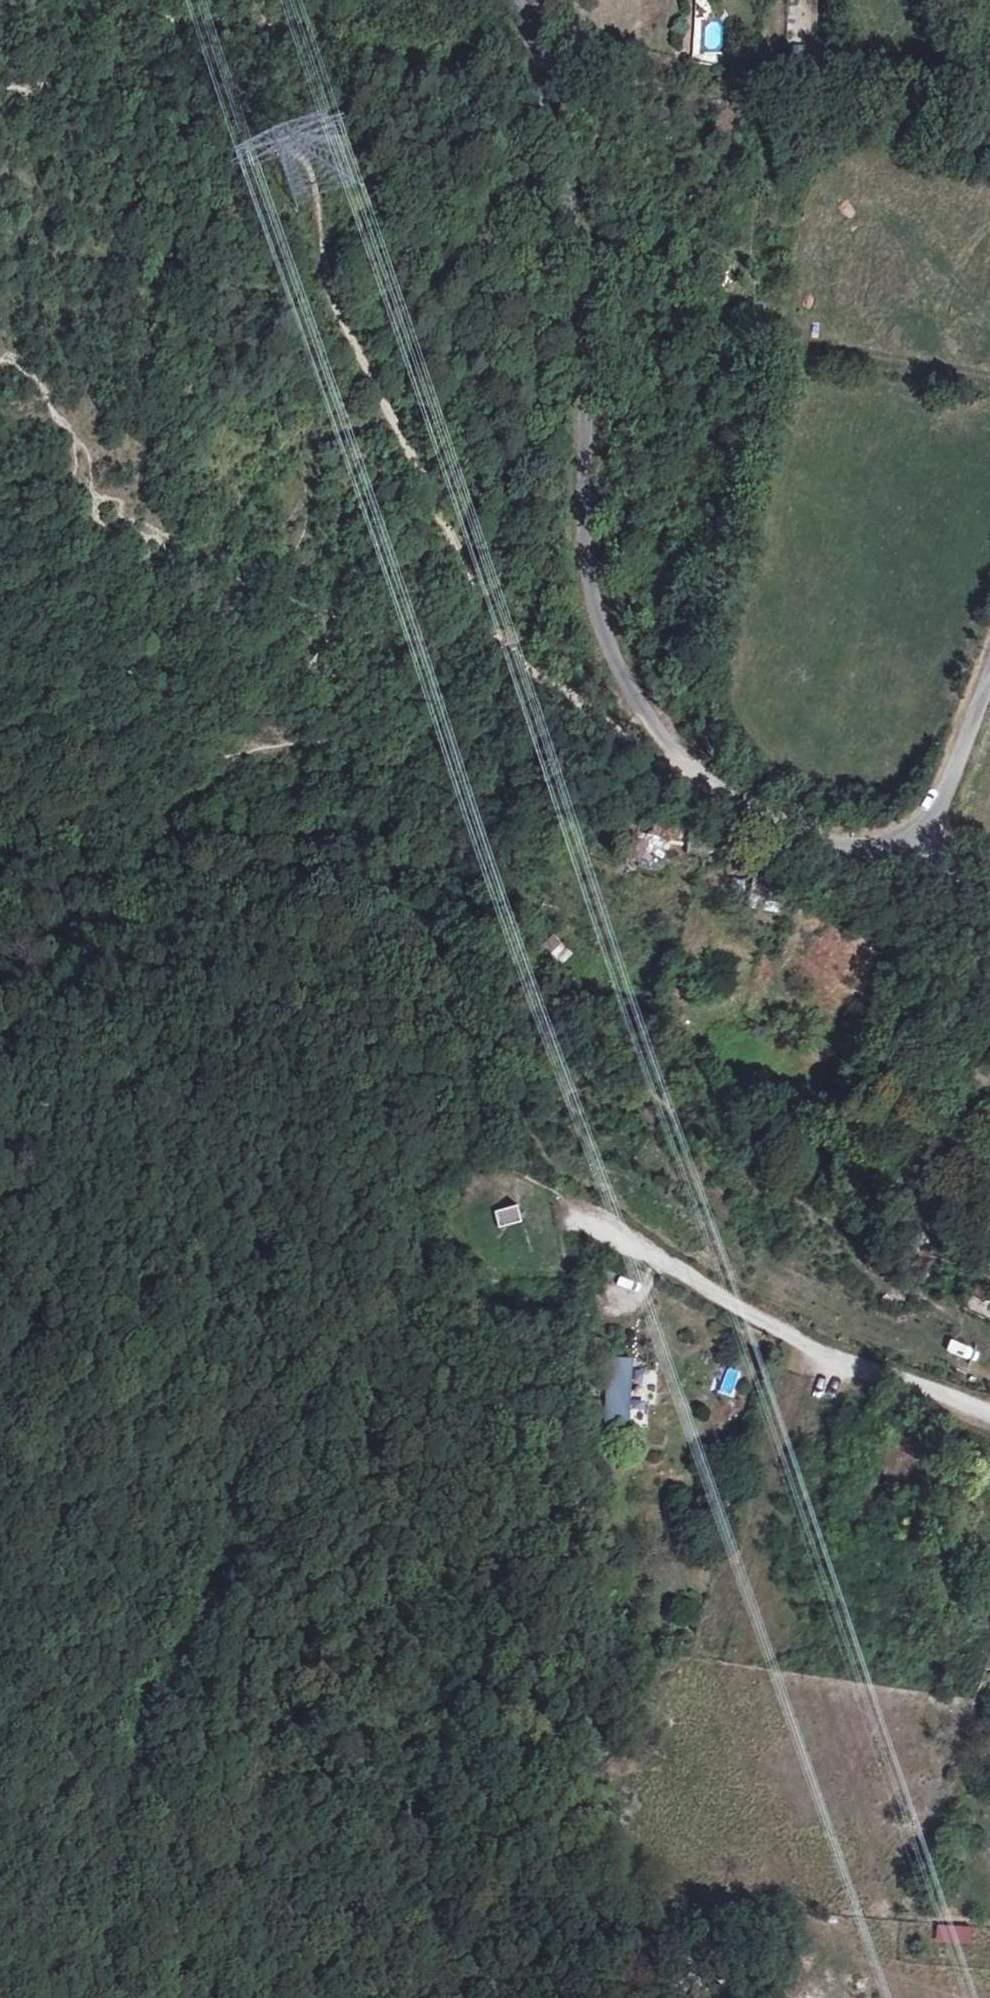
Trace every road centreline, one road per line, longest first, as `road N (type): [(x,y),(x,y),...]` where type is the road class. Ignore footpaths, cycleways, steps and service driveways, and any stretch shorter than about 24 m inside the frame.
road 1 (unclassified): [(989,680),(926,831),(873,861),(822,857),(770,838),(719,802),(635,715),(609,662),(591,595),(580,523),(580,376),(541,69),(520,0)]
road 2 (track): [(520,666),(326,289)]
road 3 (track): [(661,1253),(827,1351),(989,1411)]
road 4 (track): [(676,764),(624,743),(520,666)]

